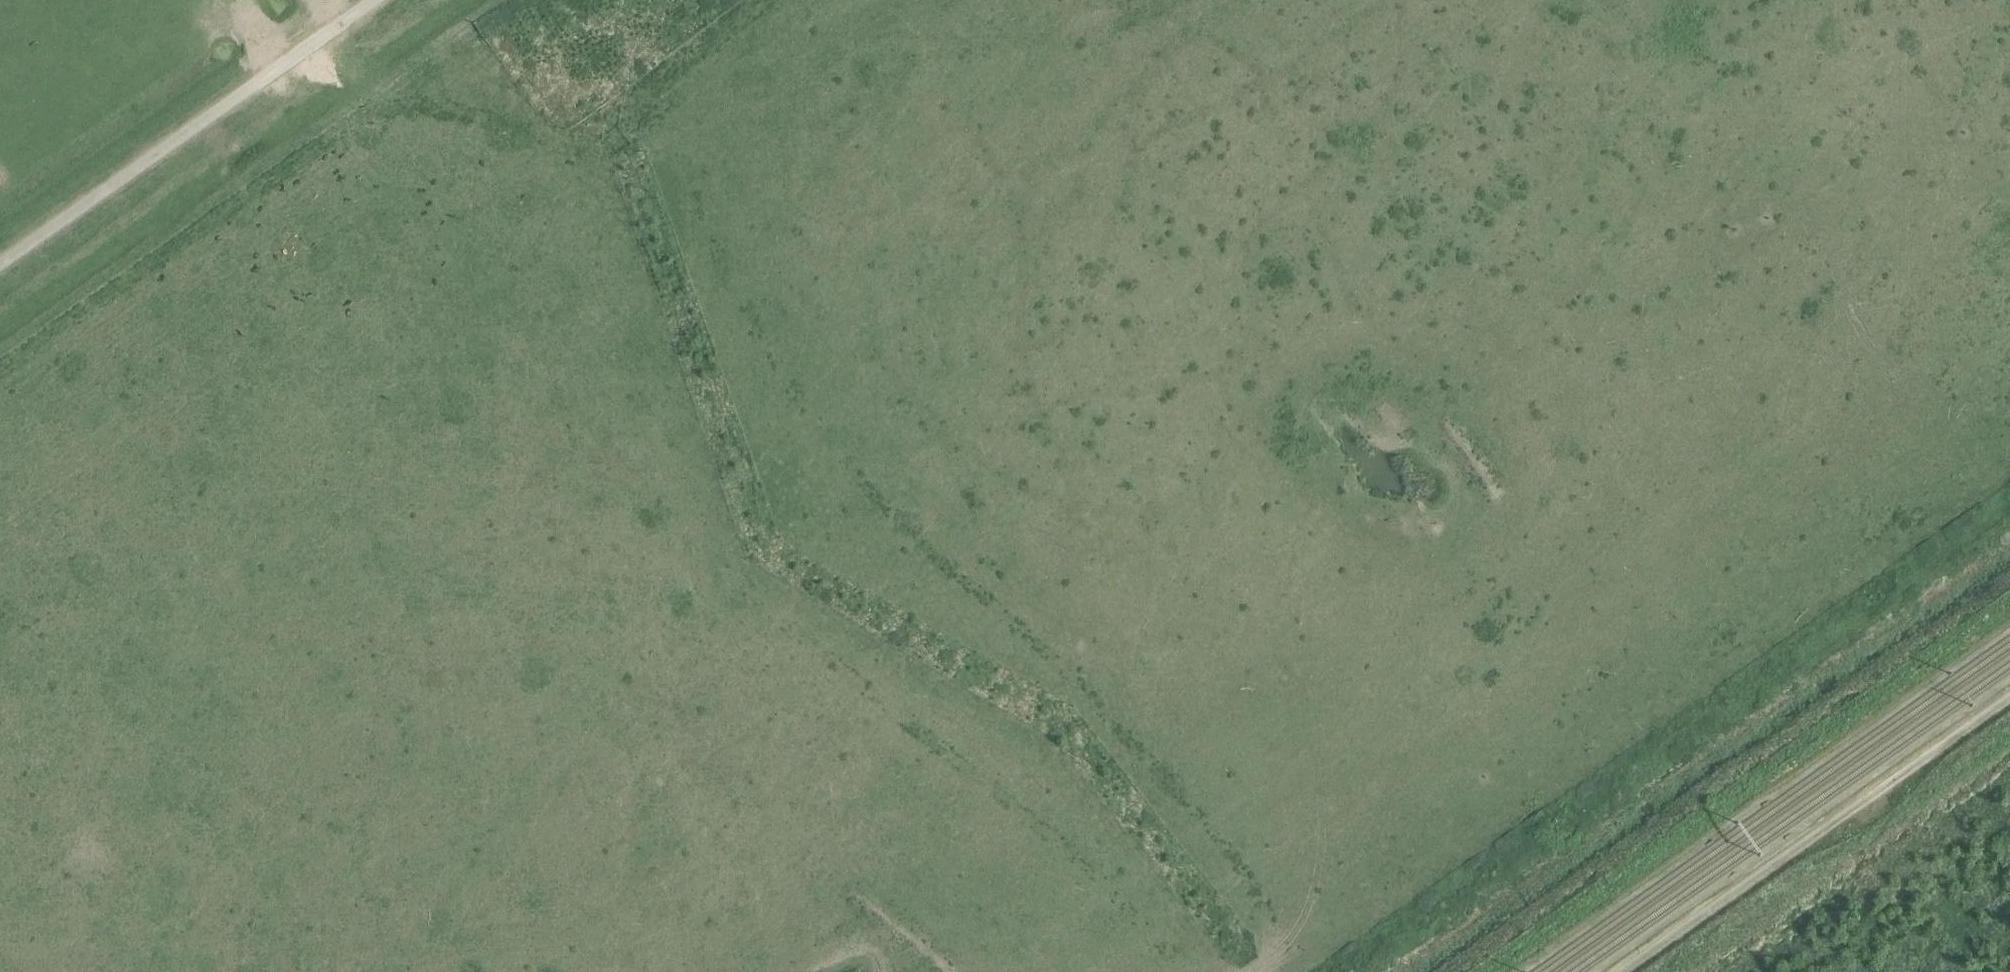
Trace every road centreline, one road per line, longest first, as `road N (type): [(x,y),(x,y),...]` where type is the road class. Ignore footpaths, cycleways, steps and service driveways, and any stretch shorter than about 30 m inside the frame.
road 1 (track): [(1623,971),(2009,699)]
road 2 (track): [(0,268),(380,0)]

